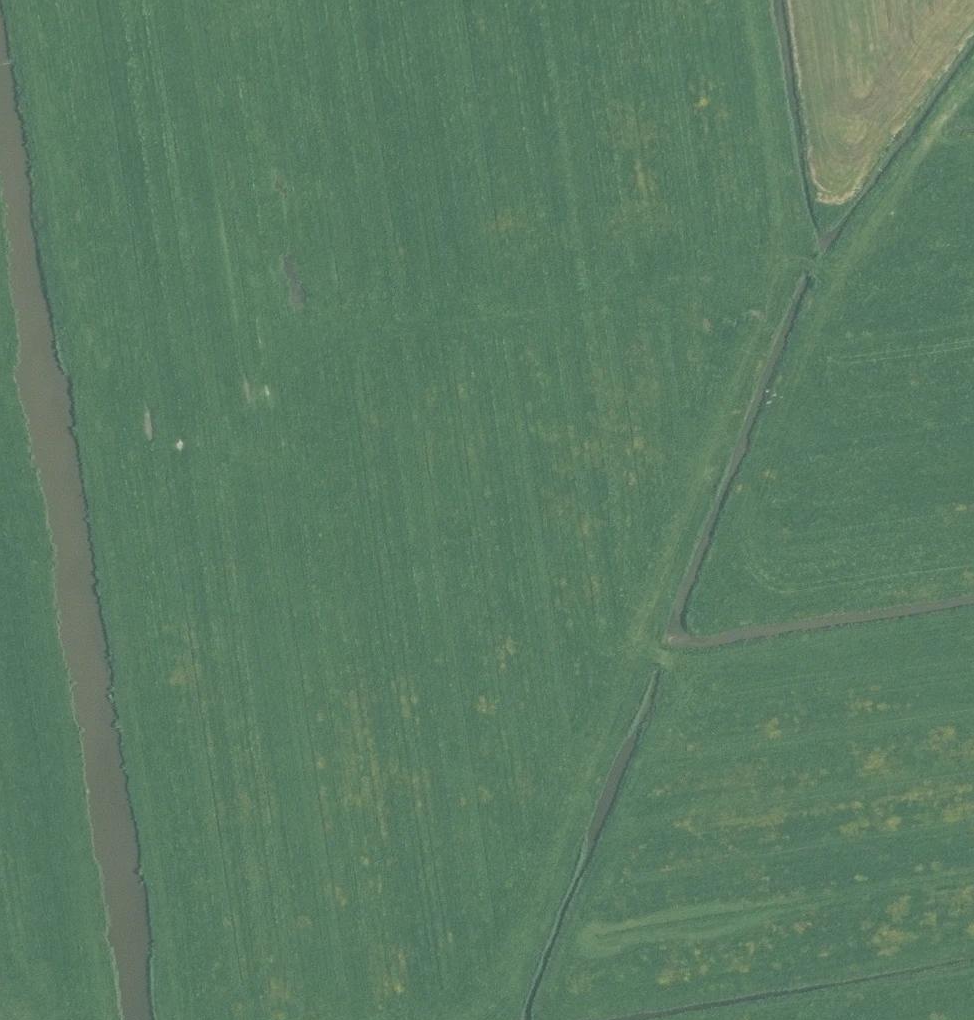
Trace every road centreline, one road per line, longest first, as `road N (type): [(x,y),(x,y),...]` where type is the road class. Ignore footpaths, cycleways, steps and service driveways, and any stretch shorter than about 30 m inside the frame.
road 1 (track): [(973,73),(833,260),(794,266)]

